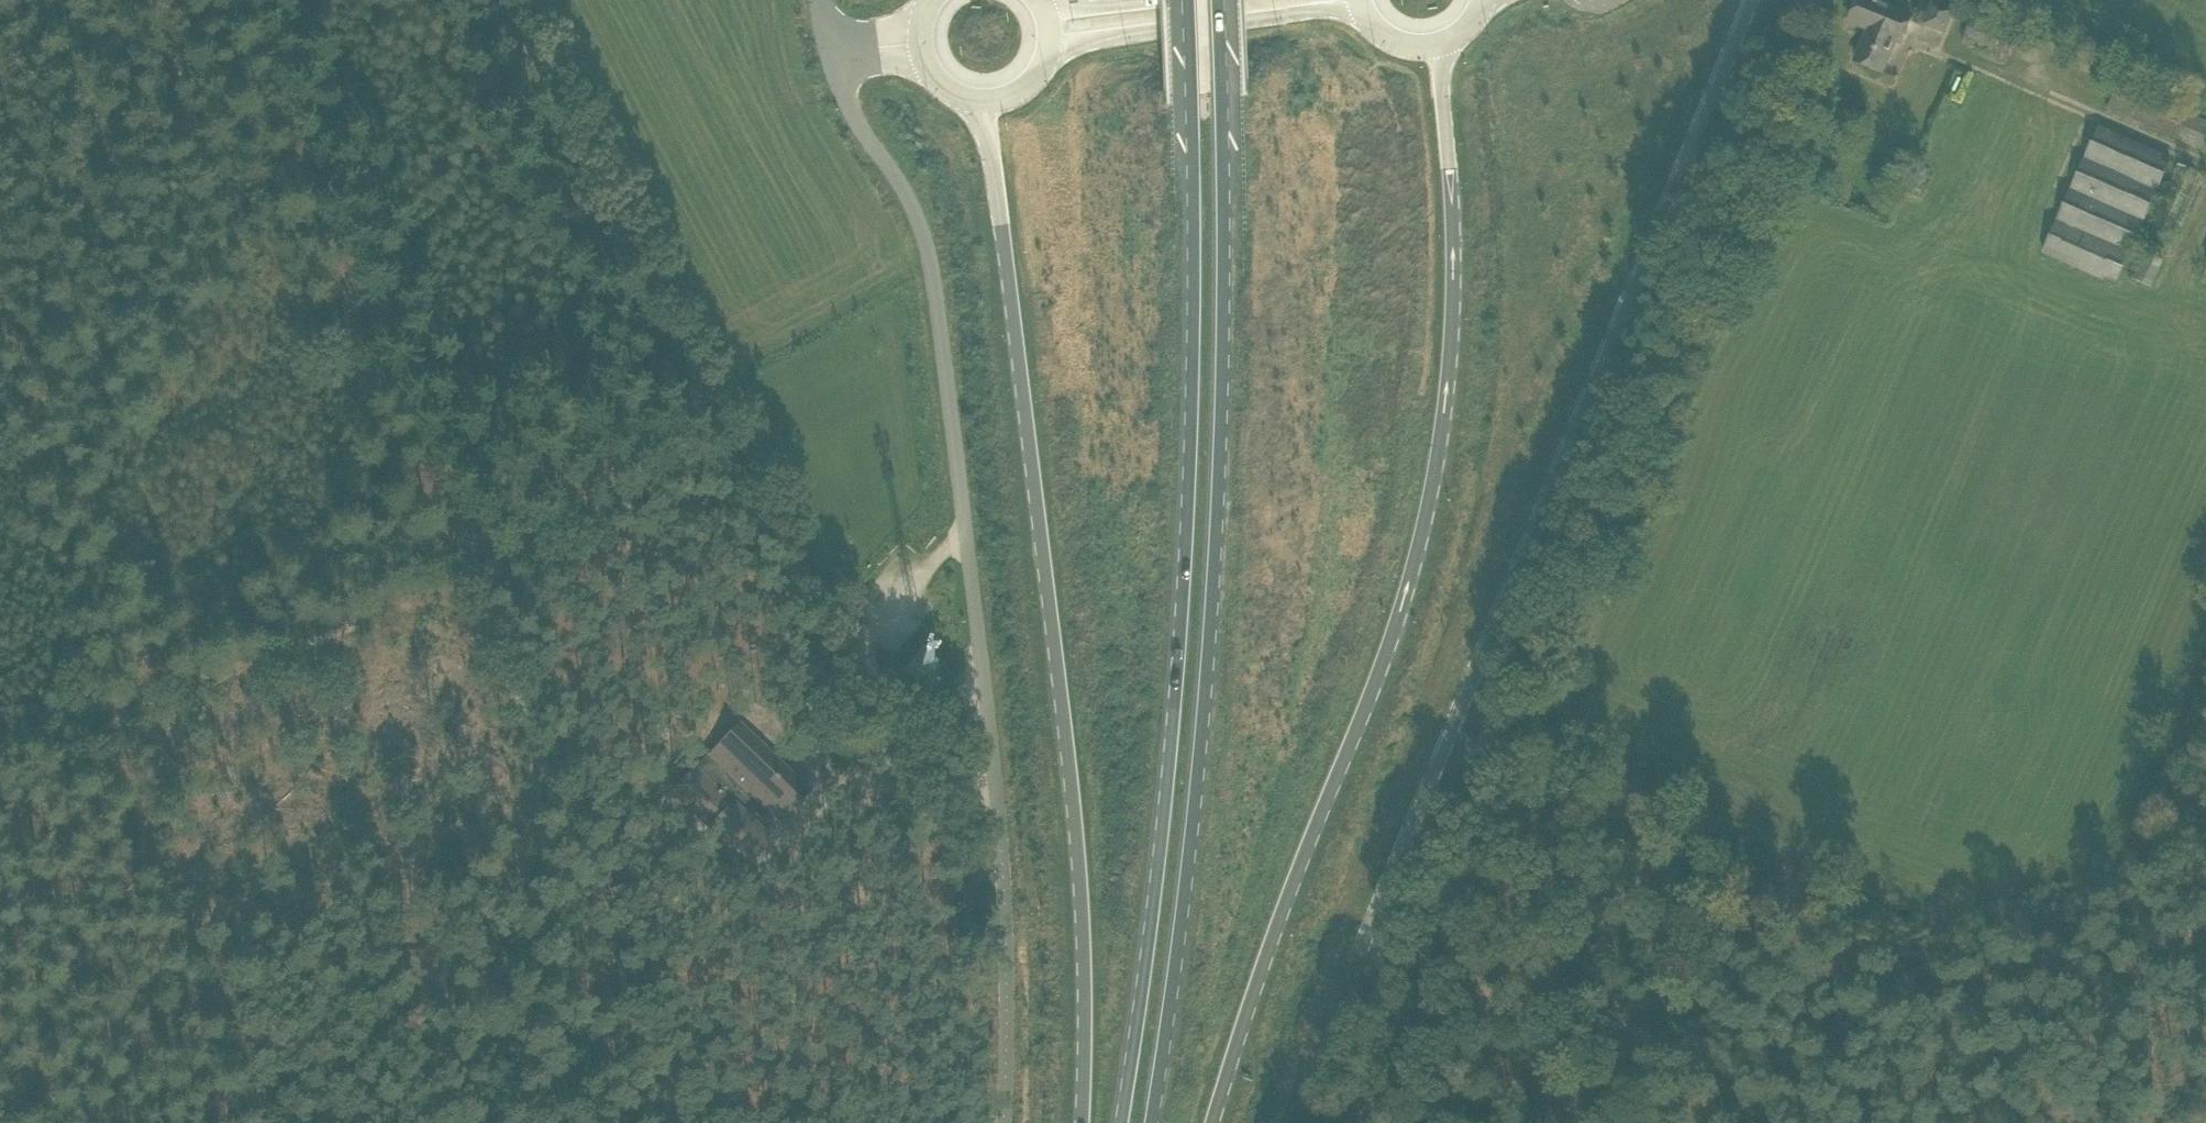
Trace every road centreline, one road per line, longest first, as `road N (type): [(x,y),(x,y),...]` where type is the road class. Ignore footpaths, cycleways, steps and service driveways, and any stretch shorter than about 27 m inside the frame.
road 1 (primary): [(1189,0),(1190,487),(1175,712),(1120,1122)]
road 2 (primary): [(1148,1122),(1188,859),(1216,488),(1215,0)]
road 3 (primary): [(1212,1122),(1280,921),(1374,685),(1433,470),(1452,337),(1441,41)]
road 4 (primary): [(984,101),(1076,840),(1086,1048),(1081,1122)]
road 5 (unclassified): [(834,72),(926,245),(997,793)]
road 6 (track): [(497,0),(733,465)]
road 7 (track): [(733,465),(856,656),(940,723),(992,744)]
road 8 (track): [(621,883),(487,552)]
road 9 (primary): [(1050,44),(1365,5)]
road 10 (track): [(0,415),(102,692)]
road 11 (track): [(487,552),(733,465)]

